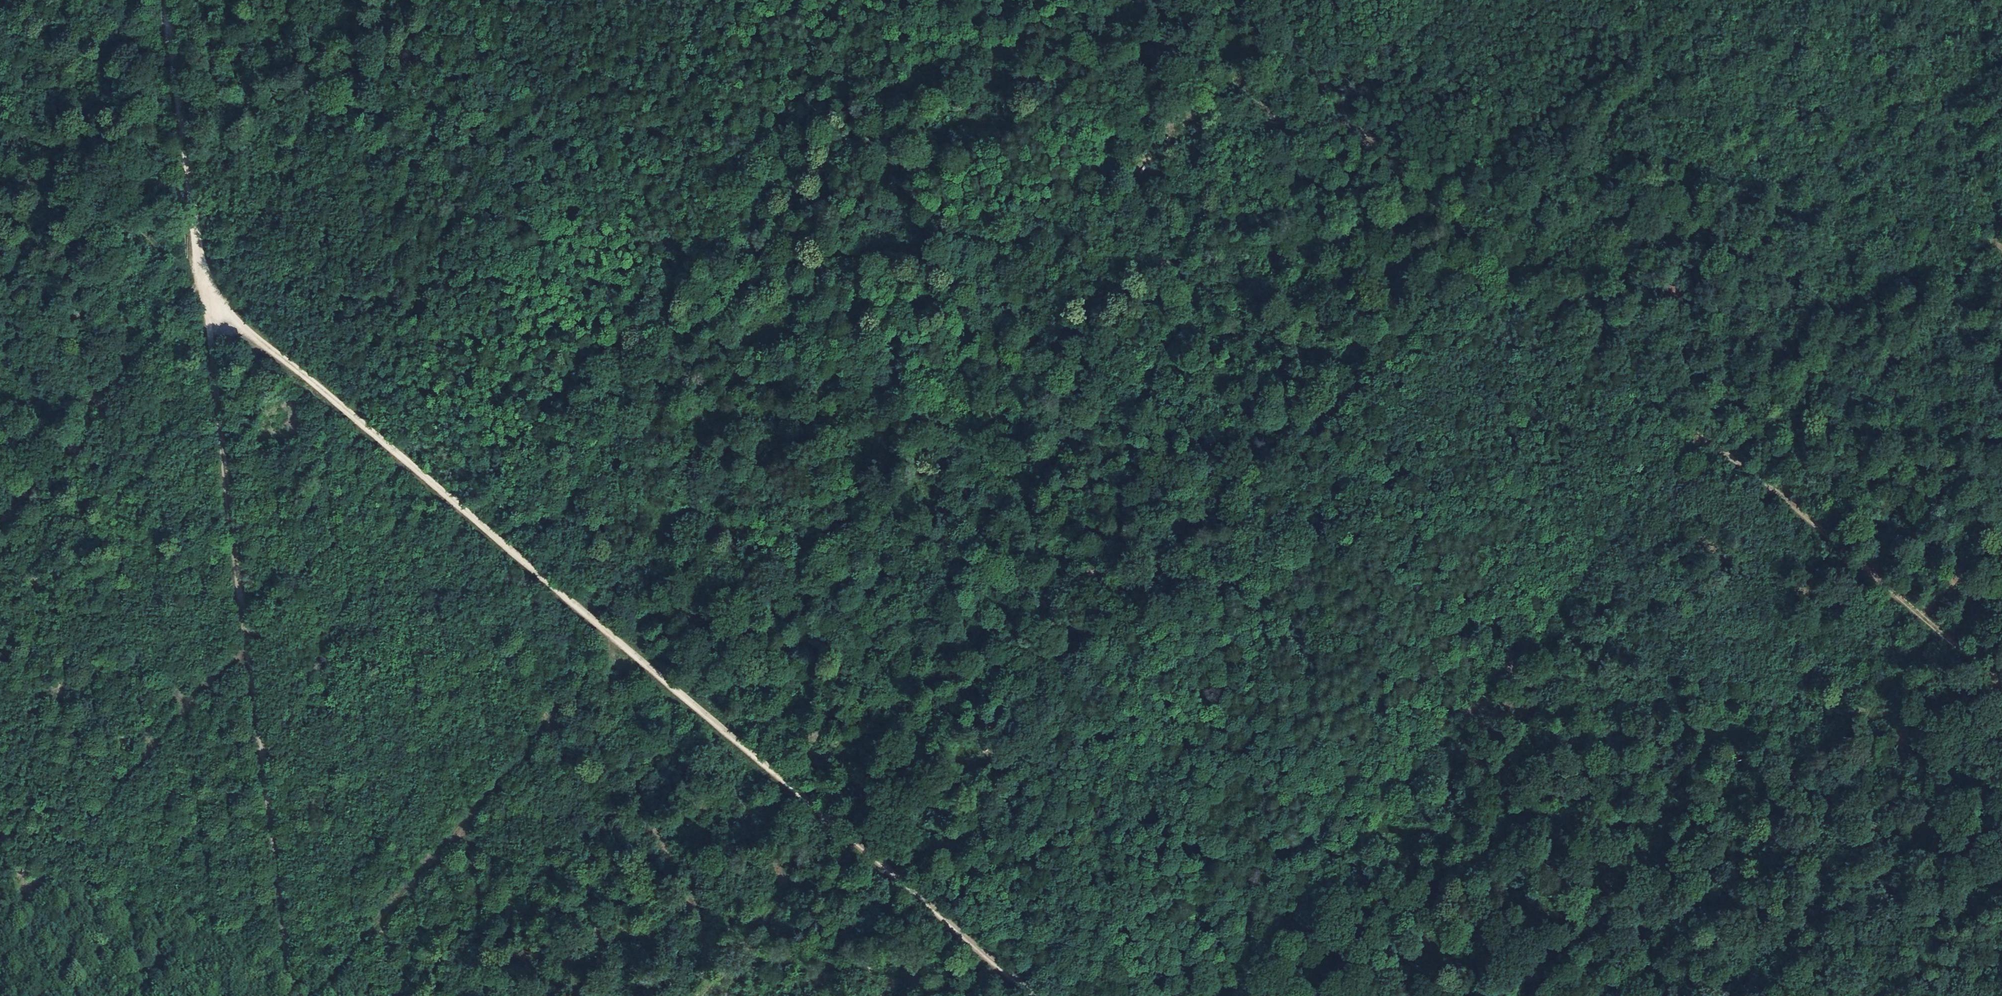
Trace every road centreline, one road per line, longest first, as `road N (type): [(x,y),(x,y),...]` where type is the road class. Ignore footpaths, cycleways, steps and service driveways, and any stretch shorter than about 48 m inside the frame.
road 1 (track): [(214,304),(863,842),(1034,995)]
road 2 (track): [(214,304),(210,340),(291,995)]
road 3 (track): [(166,0),(214,304)]

